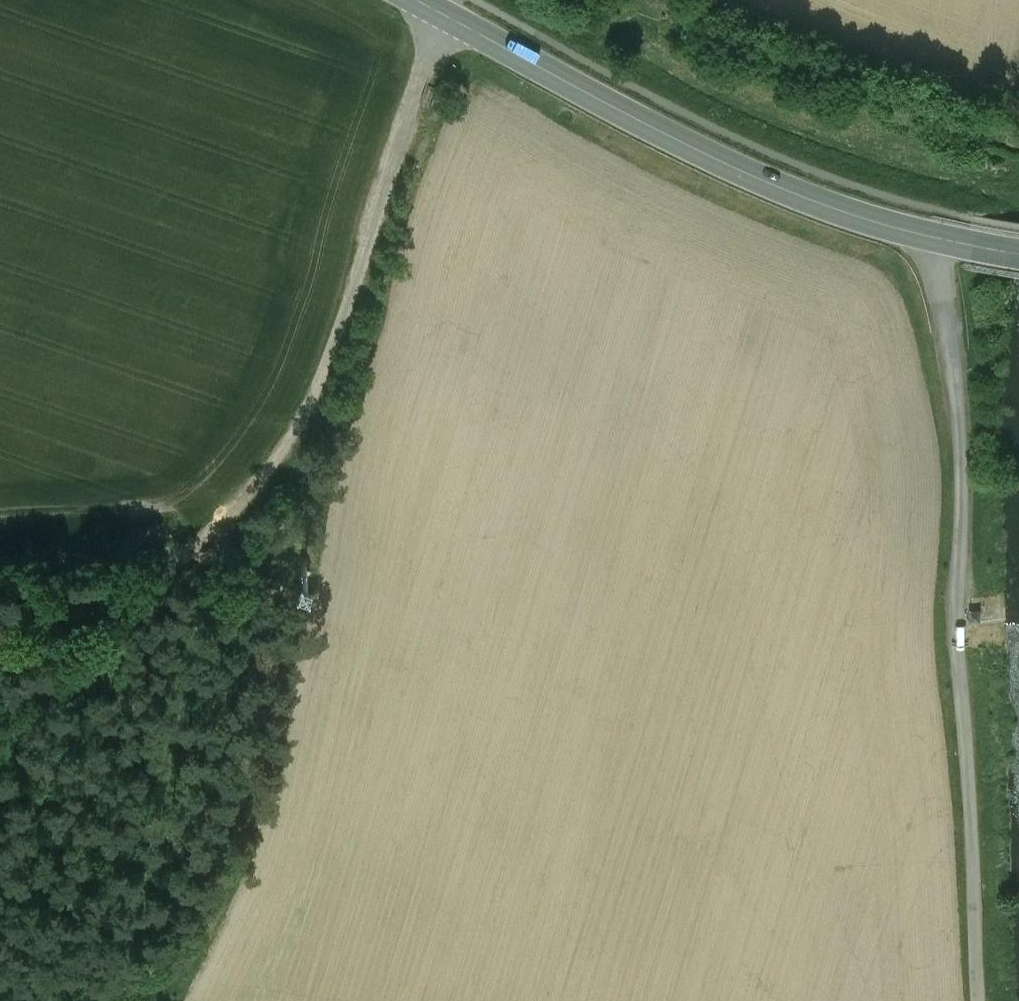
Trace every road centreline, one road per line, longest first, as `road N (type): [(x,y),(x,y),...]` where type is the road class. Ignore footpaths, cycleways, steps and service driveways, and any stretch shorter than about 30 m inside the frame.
road 1 (unclassified): [(0,737),(240,499),(307,406),(342,327),(444,12)]
road 2 (track): [(941,237),(937,260),(964,450),(958,623),(982,1000)]
road 3 (secondary): [(444,12),(726,161),(862,217),(1018,252)]

